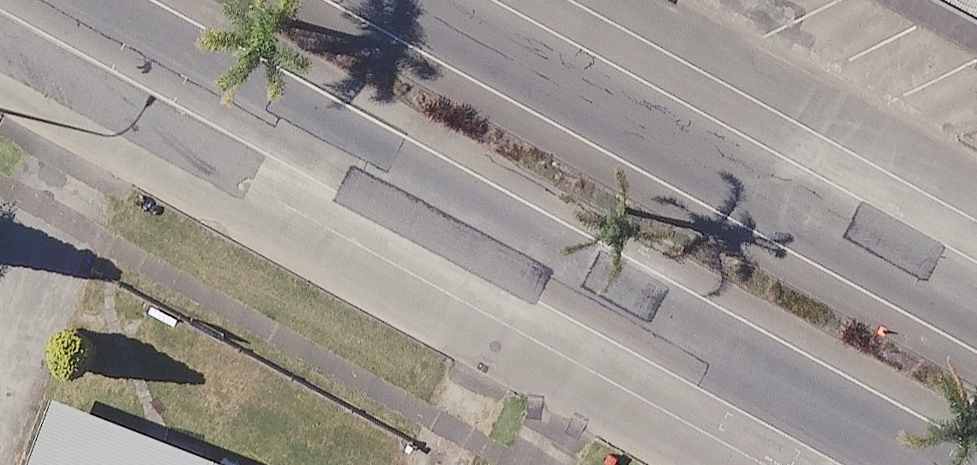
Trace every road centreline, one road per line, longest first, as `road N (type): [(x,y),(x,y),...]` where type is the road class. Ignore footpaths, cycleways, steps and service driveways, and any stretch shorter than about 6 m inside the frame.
road 1 (secondary): [(932,464),(76,0)]
road 2 (secondary): [(408,0),(976,307)]

